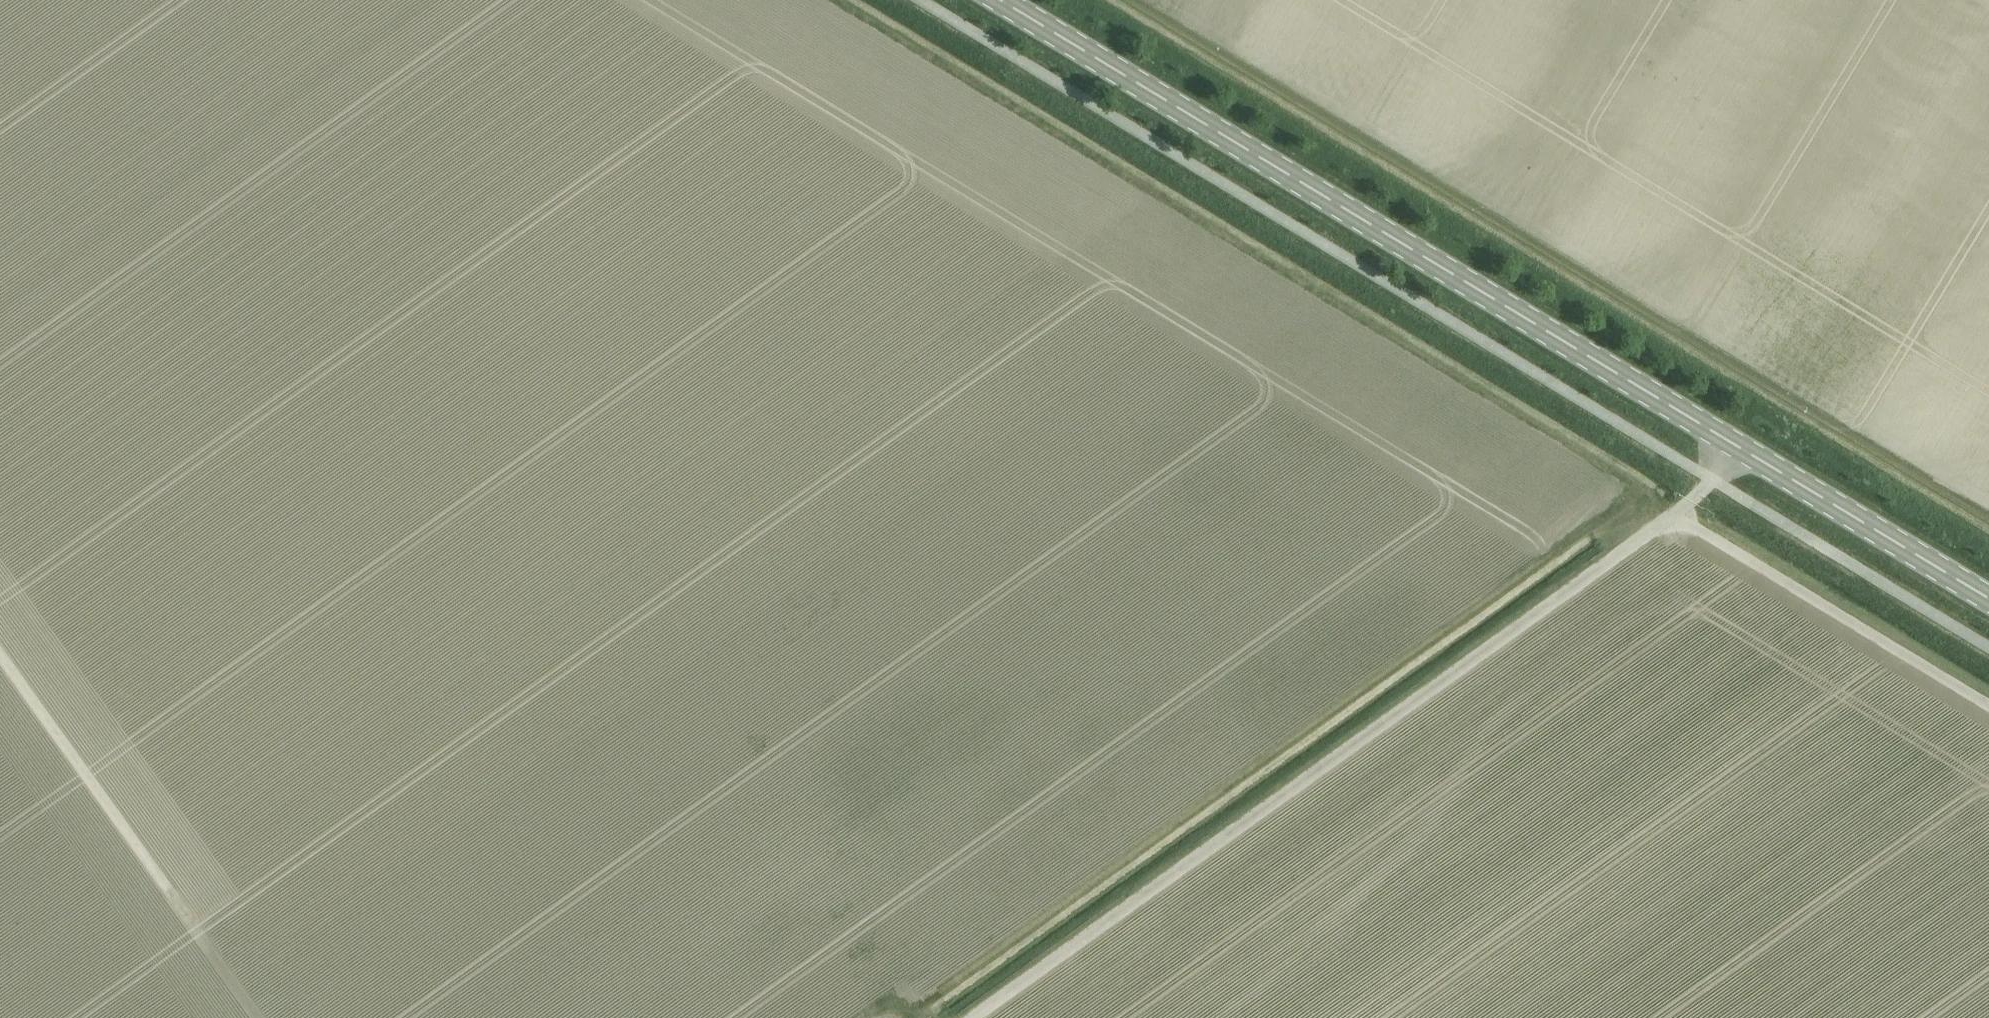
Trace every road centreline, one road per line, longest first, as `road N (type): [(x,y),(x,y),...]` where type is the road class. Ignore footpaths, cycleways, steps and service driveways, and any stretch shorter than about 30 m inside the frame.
road 1 (secondary): [(999,0),(1988,598)]
road 2 (track): [(1669,519),(1988,710)]

